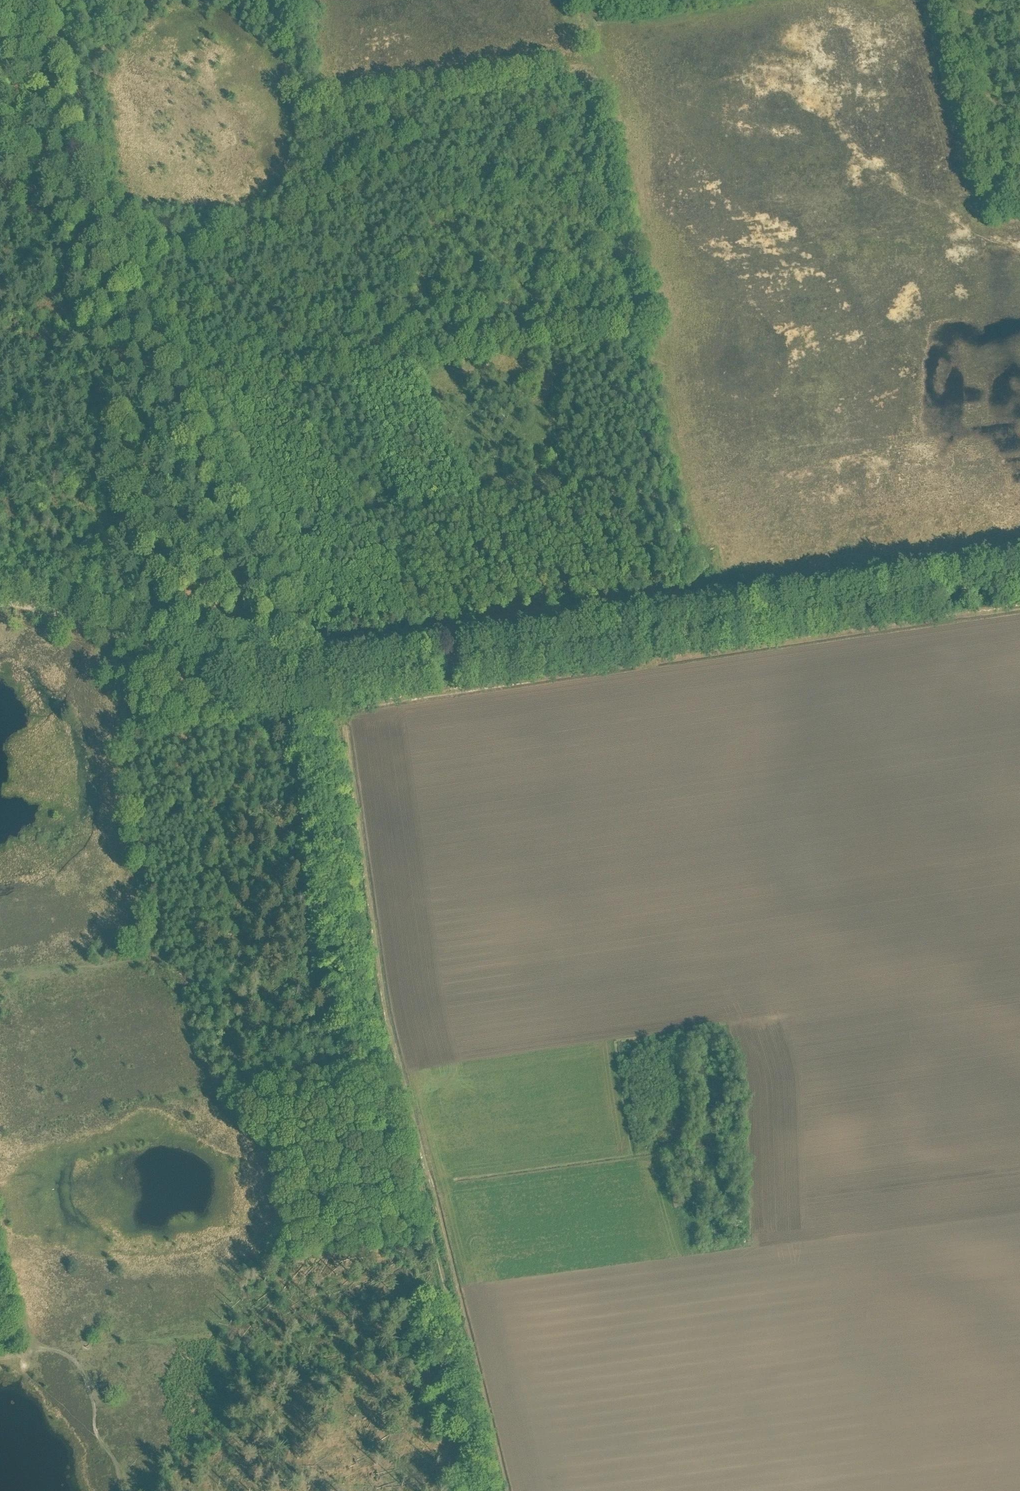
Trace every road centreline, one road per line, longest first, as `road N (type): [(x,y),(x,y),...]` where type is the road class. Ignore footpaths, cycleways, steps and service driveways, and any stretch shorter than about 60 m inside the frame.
road 1 (unclassified): [(1019,584),(301,692),(257,687),(105,629),(0,603)]
road 2 (track): [(56,30),(108,228),(326,688),(356,902)]
road 3 (track): [(721,630),(578,0)]
road 4 (track): [(0,981),(151,963),(100,604)]

